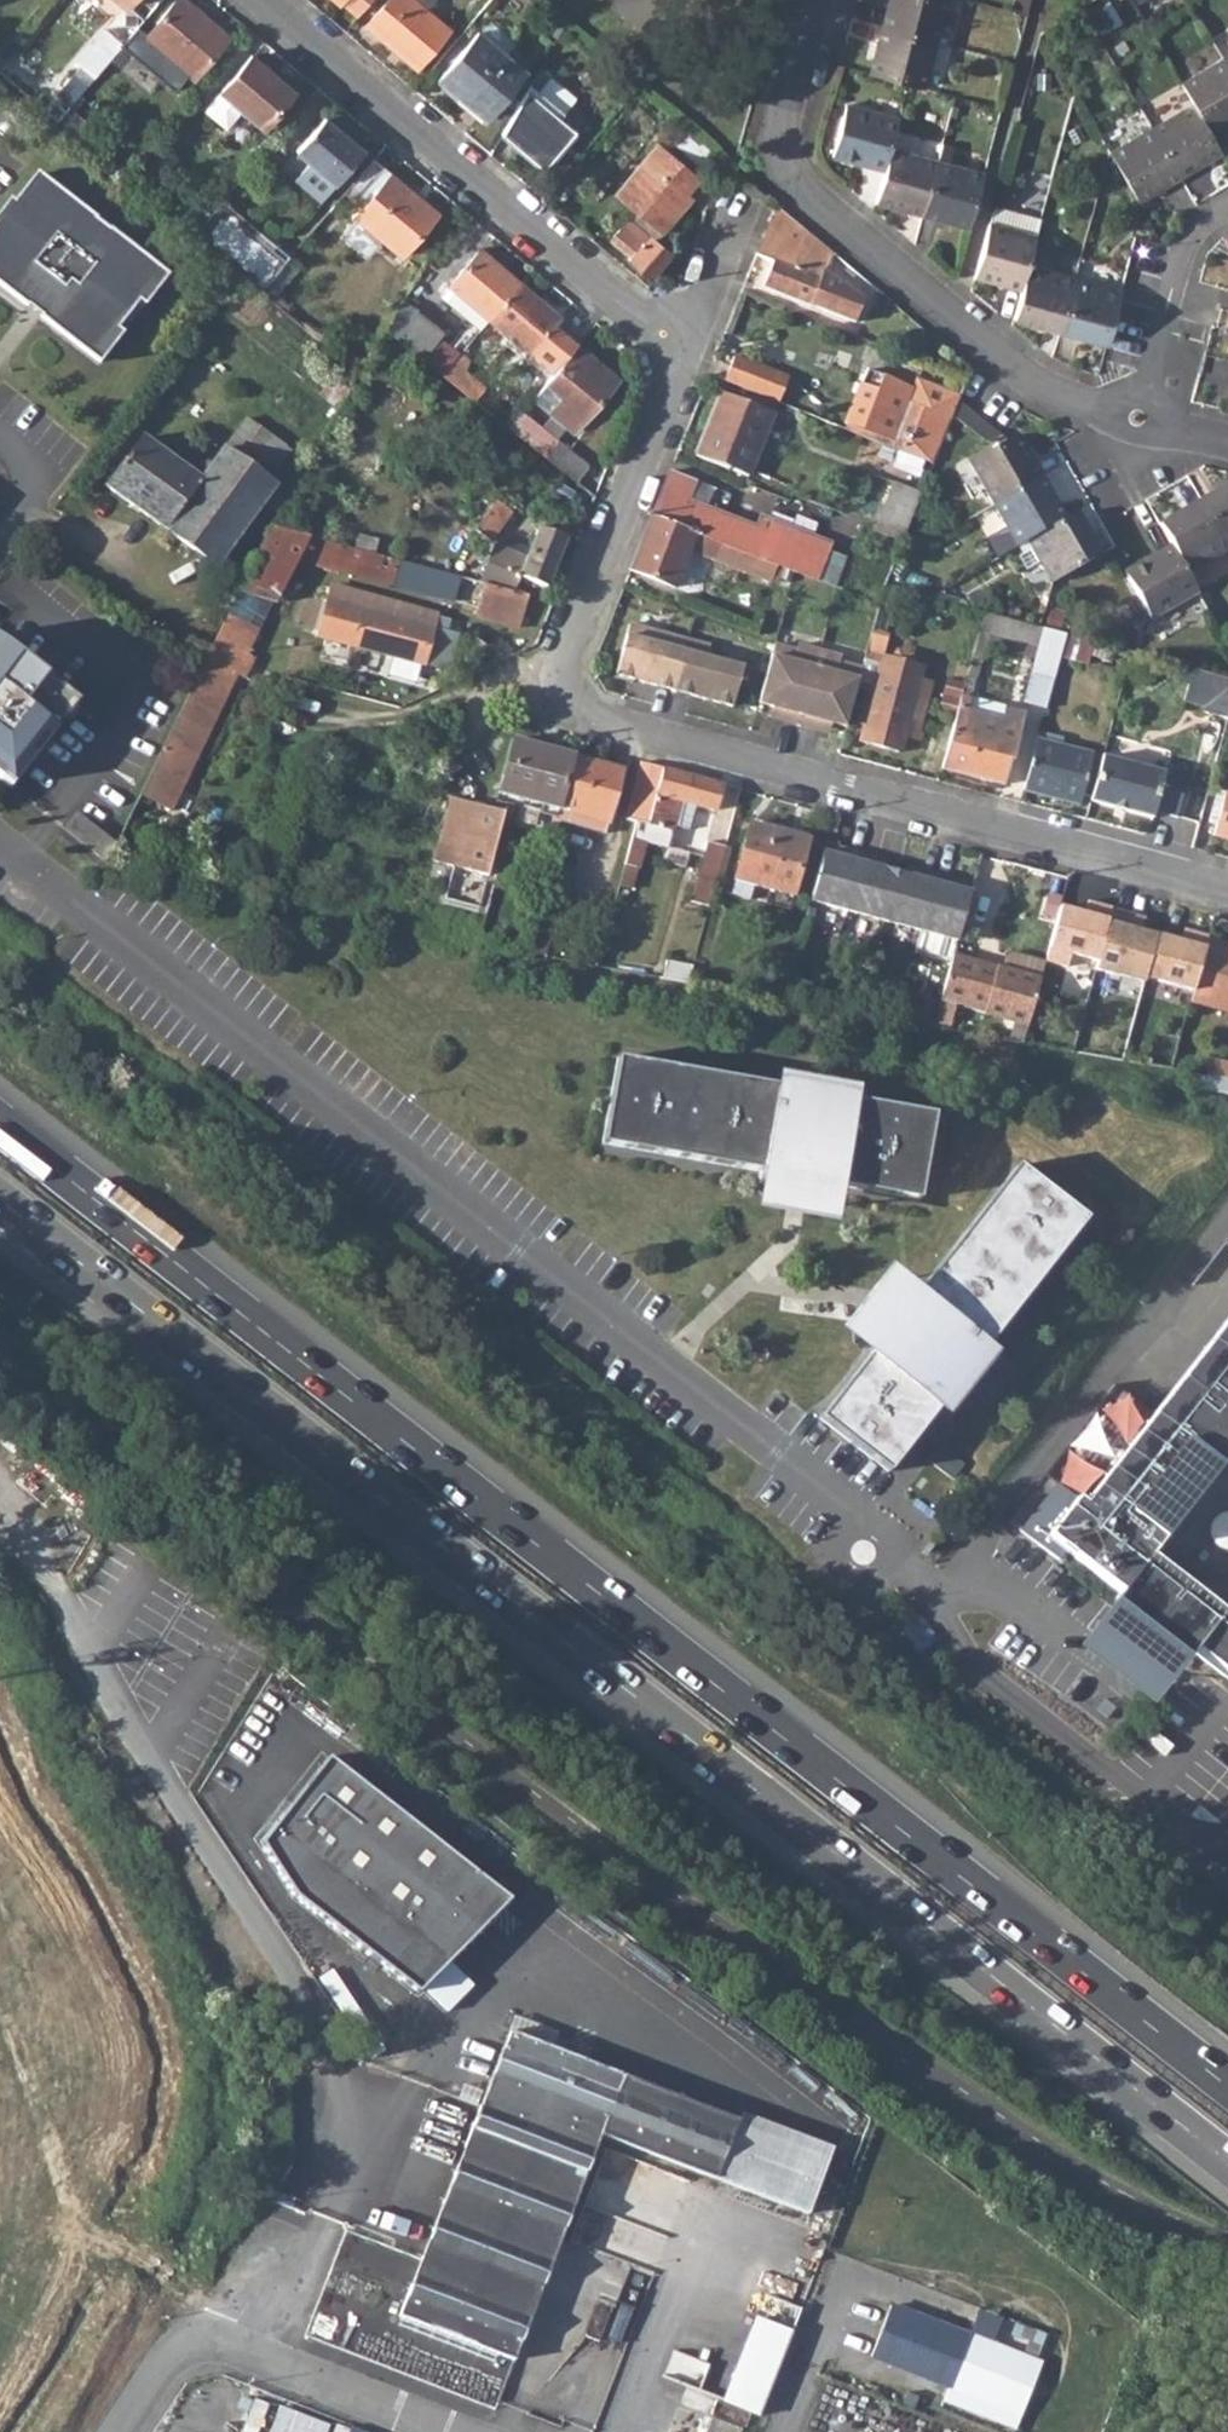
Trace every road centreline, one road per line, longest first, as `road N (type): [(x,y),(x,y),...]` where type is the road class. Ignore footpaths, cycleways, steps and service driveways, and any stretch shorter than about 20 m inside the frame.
road 1 (trunk): [(1227,2086),(0,1124)]
road 2 (trunk): [(0,1201),(1227,2161)]
road 3 (residential): [(0,849),(934,1582)]
road 4 (residential): [(665,340),(675,365),(670,397),(562,663),(556,688),(569,712),(596,726),(1227,893)]
road 5 (residential): [(1115,416),(1051,397),(883,263),(792,176),(783,136),(820,0)]
road 6 (residential): [(258,0),(665,340)]
road 7 (residential): [(1227,215),(1185,255),(1143,402)]
road 8 (residential): [(665,340),(713,295),(746,202)]

